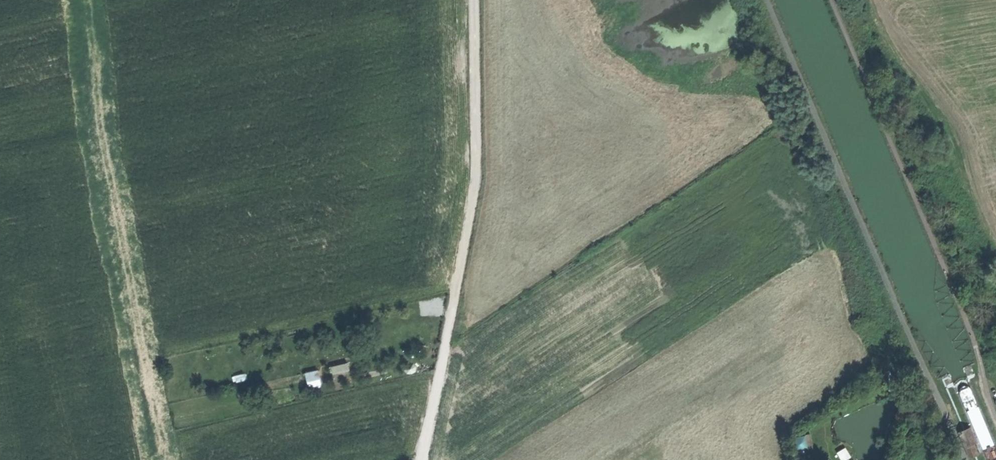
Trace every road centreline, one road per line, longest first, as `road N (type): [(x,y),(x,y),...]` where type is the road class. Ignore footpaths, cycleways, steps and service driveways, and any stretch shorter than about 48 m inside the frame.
road 1 (track): [(423,459),(476,184),(477,0)]
road 2 (track): [(995,257),(974,233),(867,0)]

